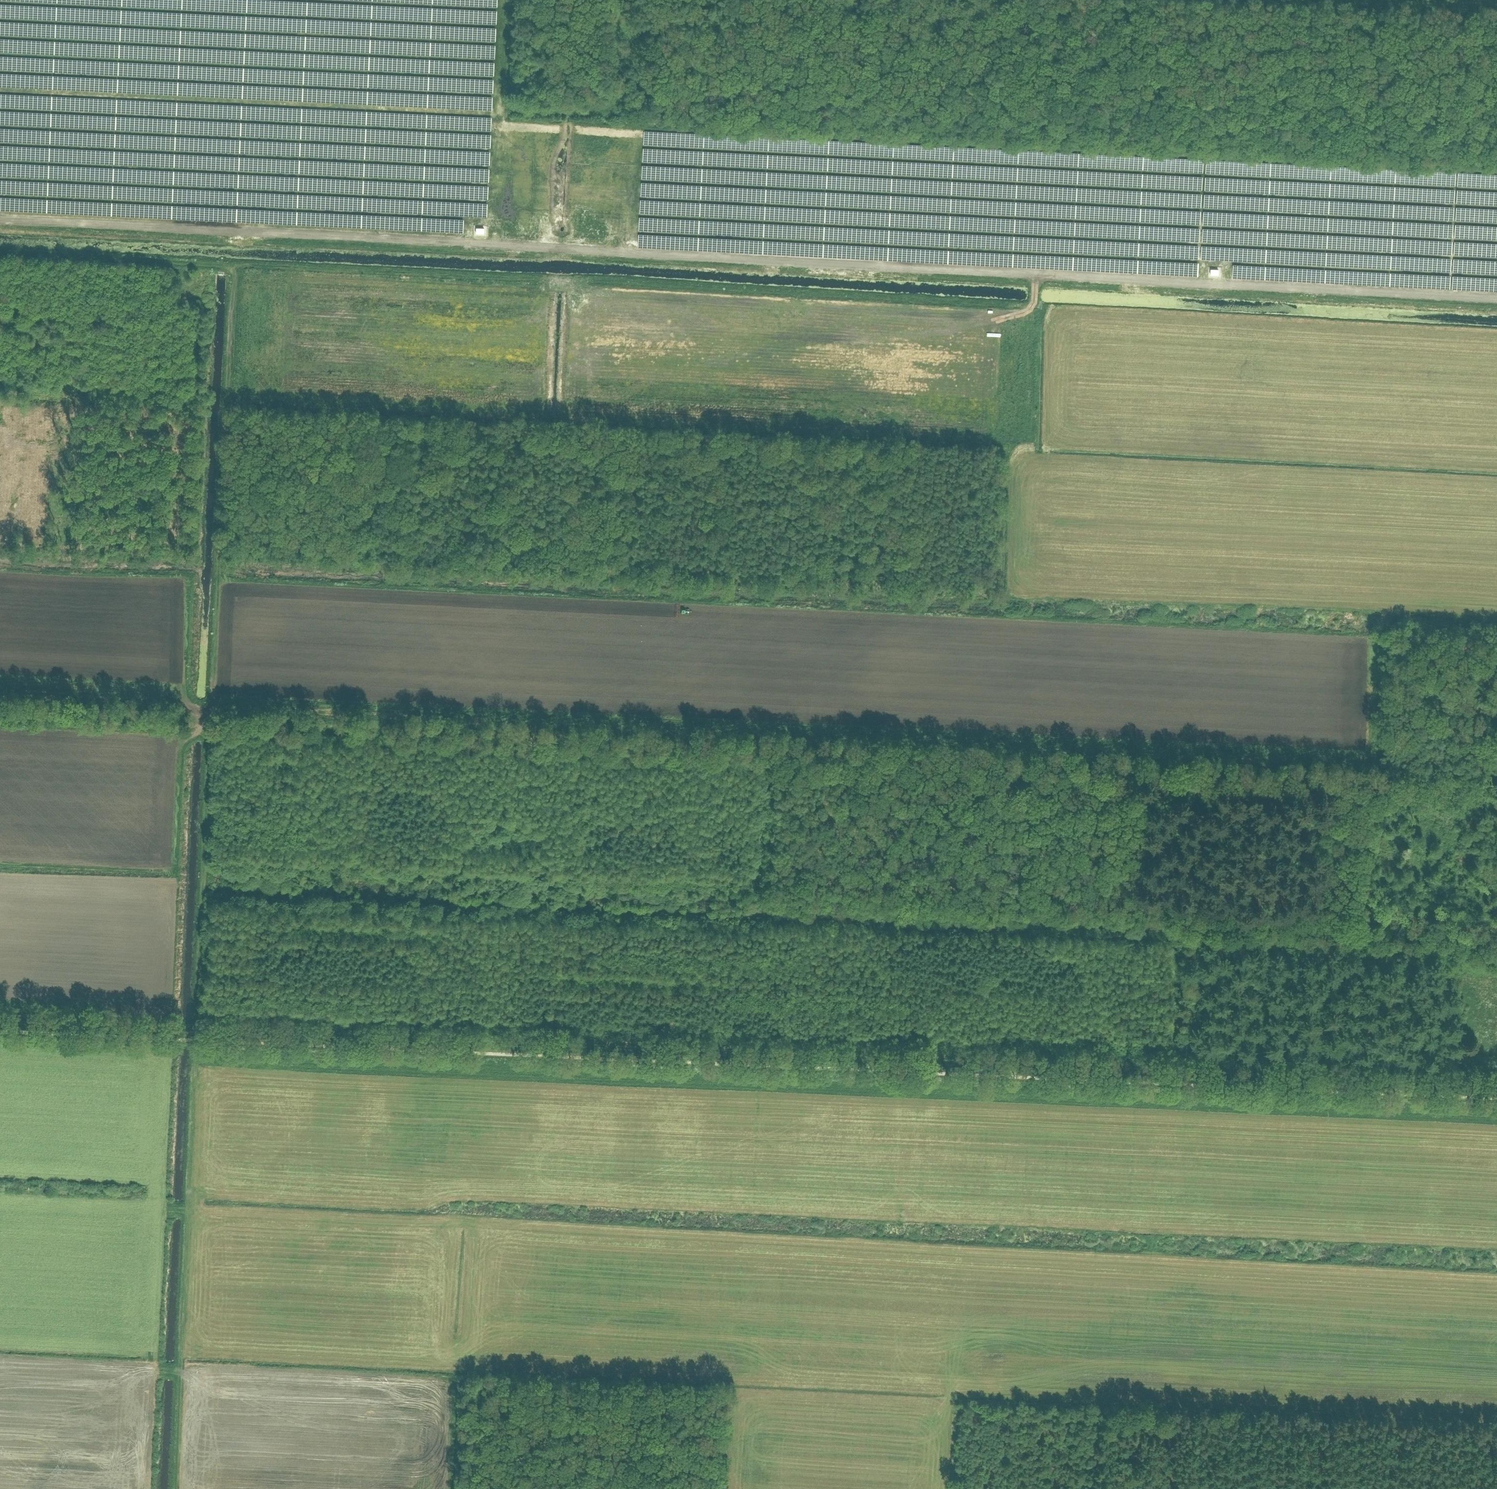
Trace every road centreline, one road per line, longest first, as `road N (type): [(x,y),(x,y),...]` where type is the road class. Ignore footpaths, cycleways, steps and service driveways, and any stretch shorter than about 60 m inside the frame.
road 1 (track): [(0,1021),(1496,1088)]
road 2 (track): [(210,727),(174,1488)]
road 3 (track): [(208,709),(235,267),(0,256)]
road 4 (track): [(208,709),(0,694)]

